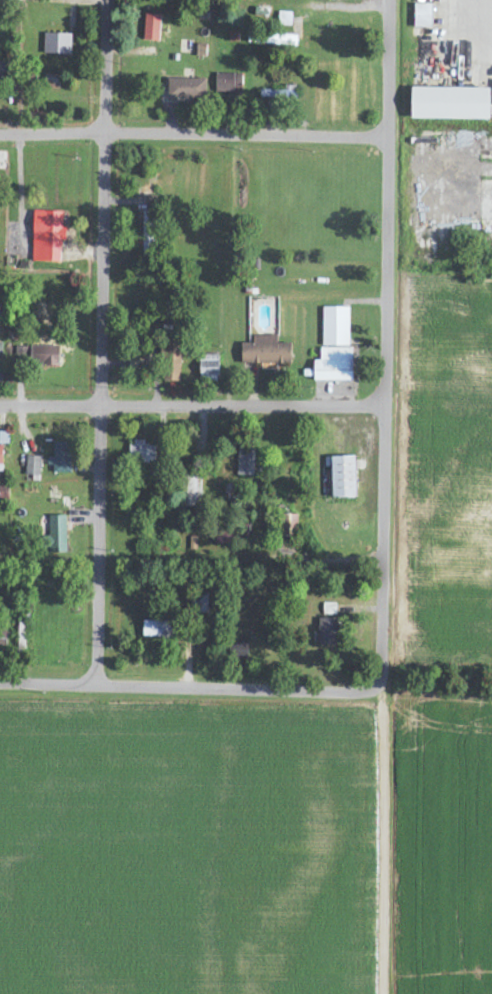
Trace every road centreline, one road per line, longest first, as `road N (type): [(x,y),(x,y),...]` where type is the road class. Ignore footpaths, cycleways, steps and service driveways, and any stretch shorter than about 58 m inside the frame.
road 1 (residential): [(380,993),(388,0)]
road 2 (residential): [(96,685),(106,132)]
road 3 (residential): [(387,136),(0,134)]
road 4 (residential): [(0,684),(385,688)]
road 5 (residential): [(384,407),(0,406)]
road 6 (residential): [(106,132),(107,0)]

